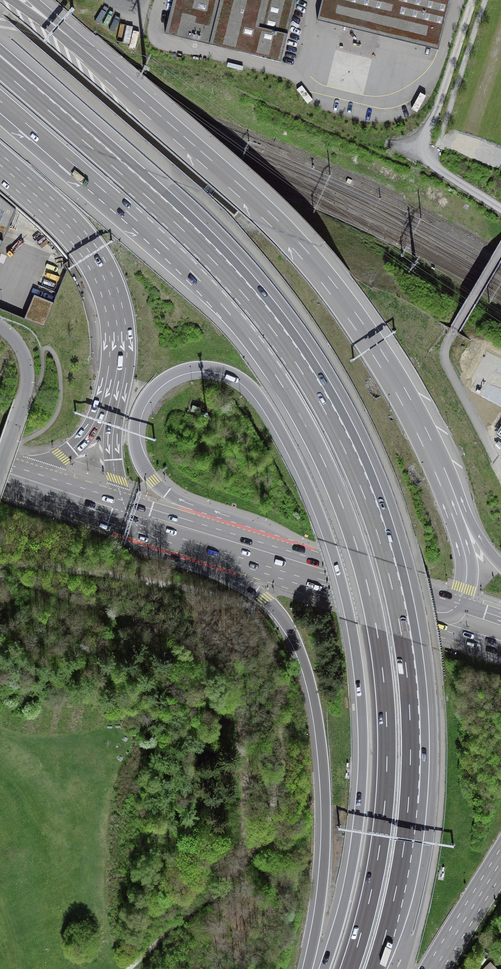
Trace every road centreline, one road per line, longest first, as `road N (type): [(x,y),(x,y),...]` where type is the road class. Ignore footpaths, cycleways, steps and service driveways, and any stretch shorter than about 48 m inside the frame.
road 1 (motorway): [(375,968),(403,853),(410,713),(396,607),(362,489),(323,407),(256,309),(176,224),(26,91)]
road 2 (motorway): [(0,101),(223,306),(290,399),(340,499),(368,588),(386,714),(379,850),(350,968)]
road 3 (motorway): [(207,540),(142,466),(134,433),(152,389),(197,367),(232,373),(270,412),(319,512),(351,621),(363,738),(360,808),(324,968)]
road 4 (motorway): [(439,469),(403,394),(327,283),(269,217),(110,73)]
road 5 (motorway): [(181,532),(273,606),(308,673),(326,837),(308,968)]
road 6 (motorway): [(0,165),(77,235),(102,274),(118,335),(113,390)]
road 7 (secondary): [(454,618),(207,540)]
road 8 (motorway): [(454,618),(467,566),(439,469)]
road 9 (motorway): [(113,390),(79,443),(20,480)]
road 10 (motorway): [(113,390),(113,461),(130,517)]
road 11 (motorway): [(435,968),(500,861)]
road 12 (motorway): [(110,73),(12,0)]

